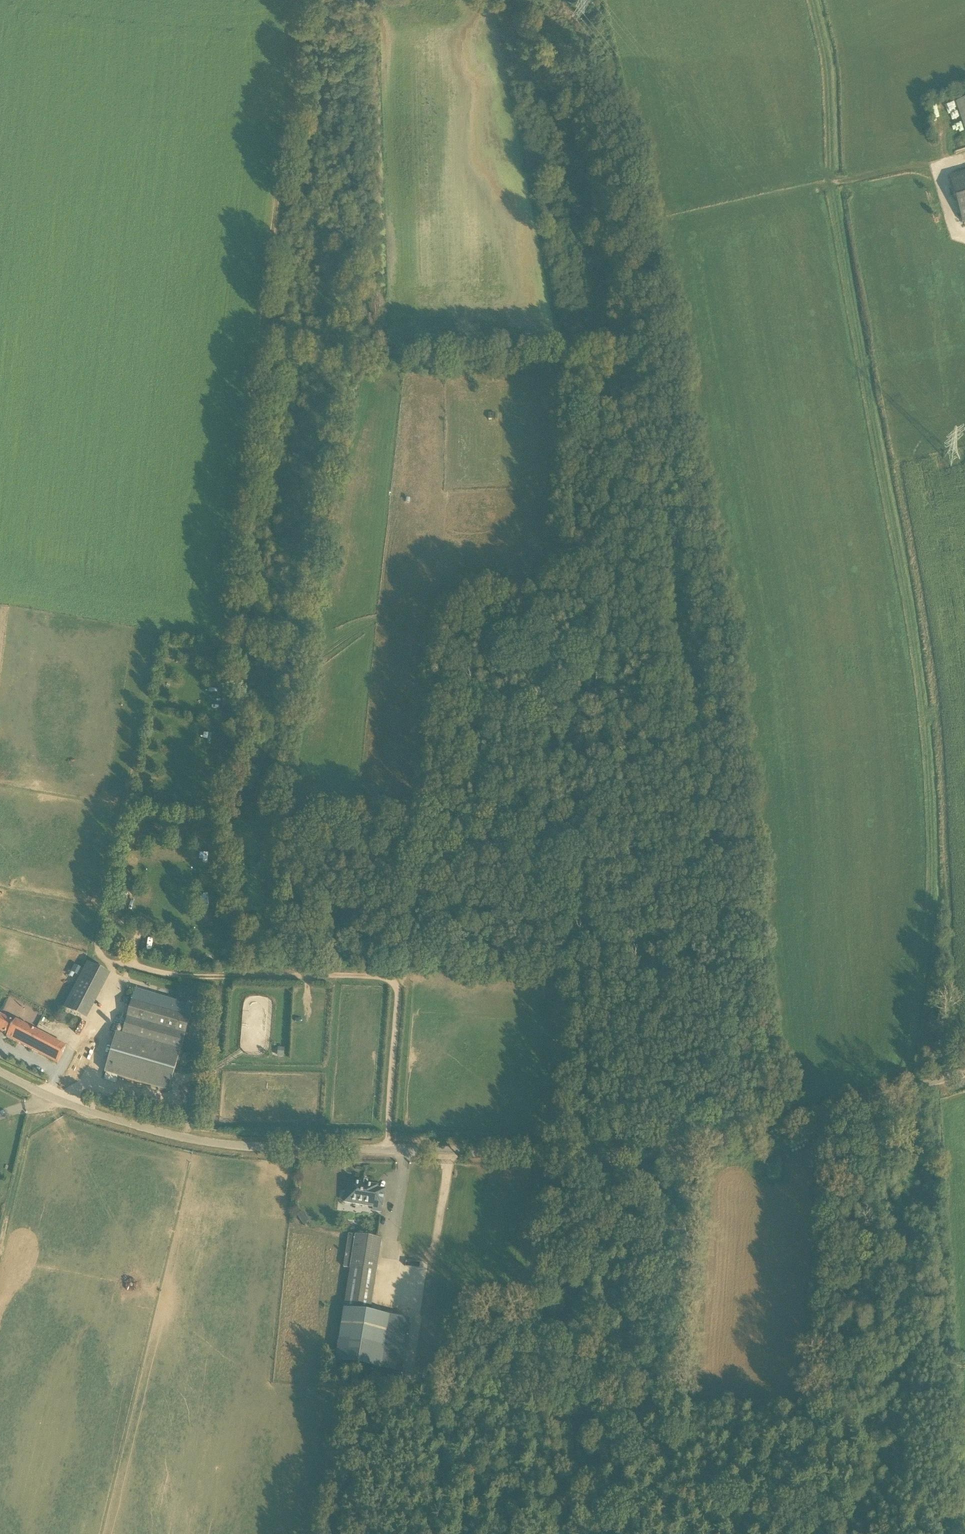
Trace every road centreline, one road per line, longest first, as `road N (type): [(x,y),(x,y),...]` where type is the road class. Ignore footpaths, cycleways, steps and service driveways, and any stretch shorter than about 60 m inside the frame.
road 1 (unclassified): [(964,1074),(674,1154),(624,1159),(204,1144),(67,1105),(0,1073)]
road 2 (track): [(154,633),(94,932),(99,956),(187,978),(393,983),(388,1149)]
road 3 (track): [(281,0),(281,146),(220,638),(311,643)]

